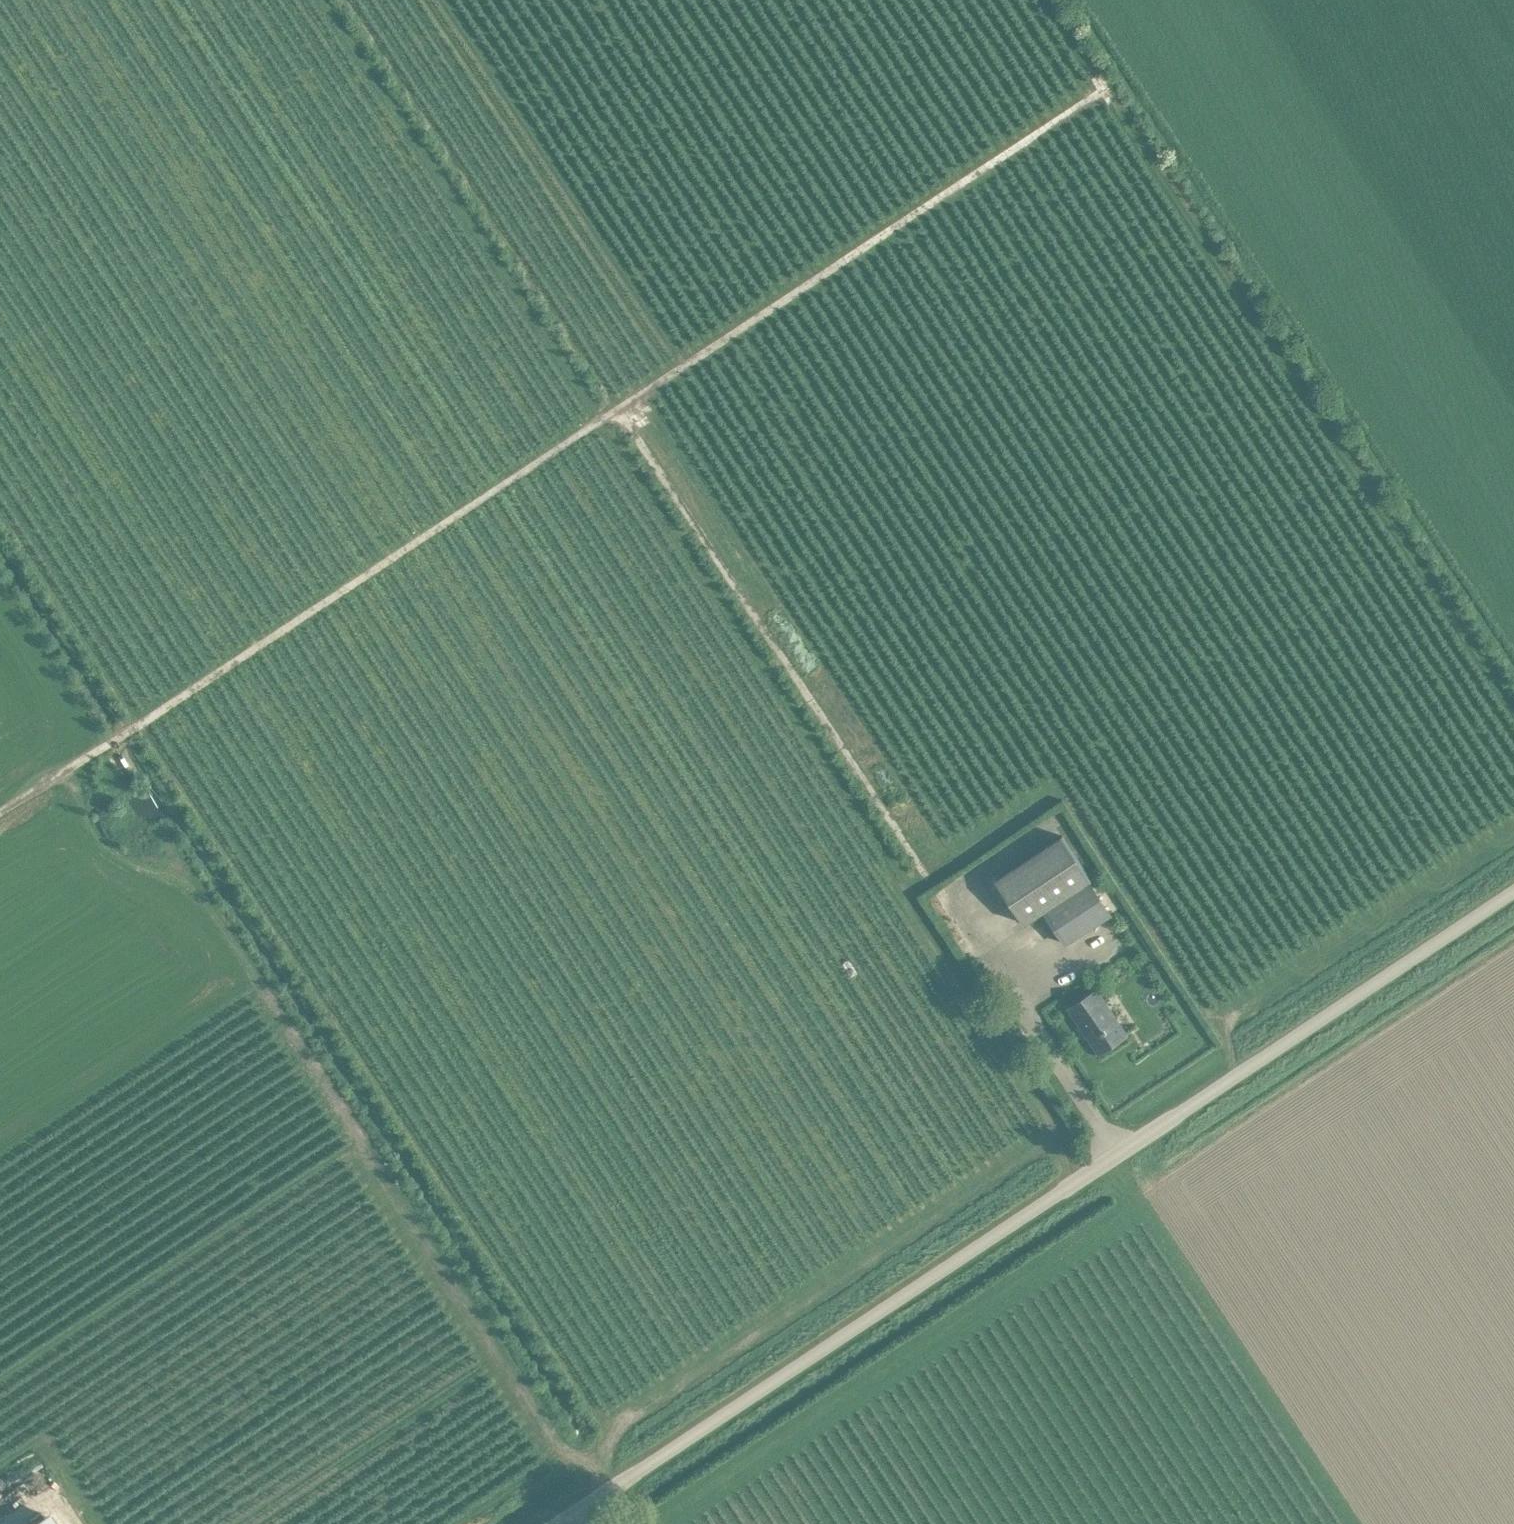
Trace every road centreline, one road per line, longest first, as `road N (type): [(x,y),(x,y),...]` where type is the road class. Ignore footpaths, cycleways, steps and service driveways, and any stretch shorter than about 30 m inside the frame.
road 1 (unclassified): [(575,1523),(933,1293),(1264,1053),(1513,888)]

